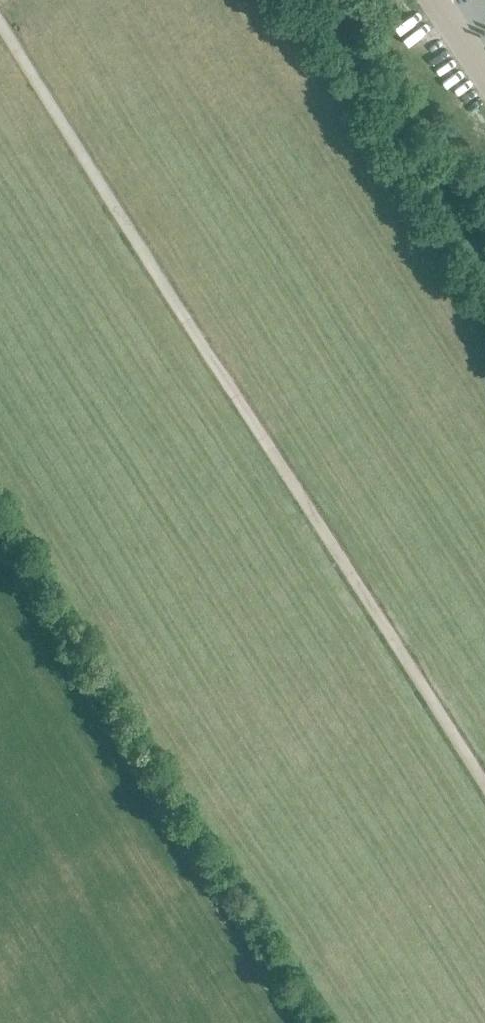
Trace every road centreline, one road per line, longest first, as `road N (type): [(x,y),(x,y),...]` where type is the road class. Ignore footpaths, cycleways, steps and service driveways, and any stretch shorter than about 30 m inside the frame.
road 1 (track): [(0,4),(484,793)]

